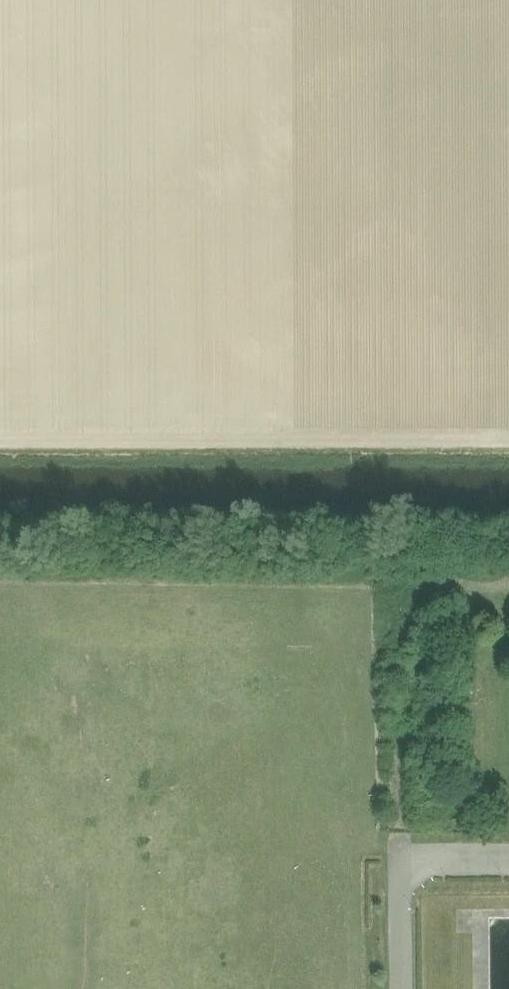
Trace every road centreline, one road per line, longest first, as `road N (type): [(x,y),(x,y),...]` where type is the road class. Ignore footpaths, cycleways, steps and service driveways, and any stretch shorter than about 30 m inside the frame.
road 1 (unclassified): [(400,835),(400,988)]

